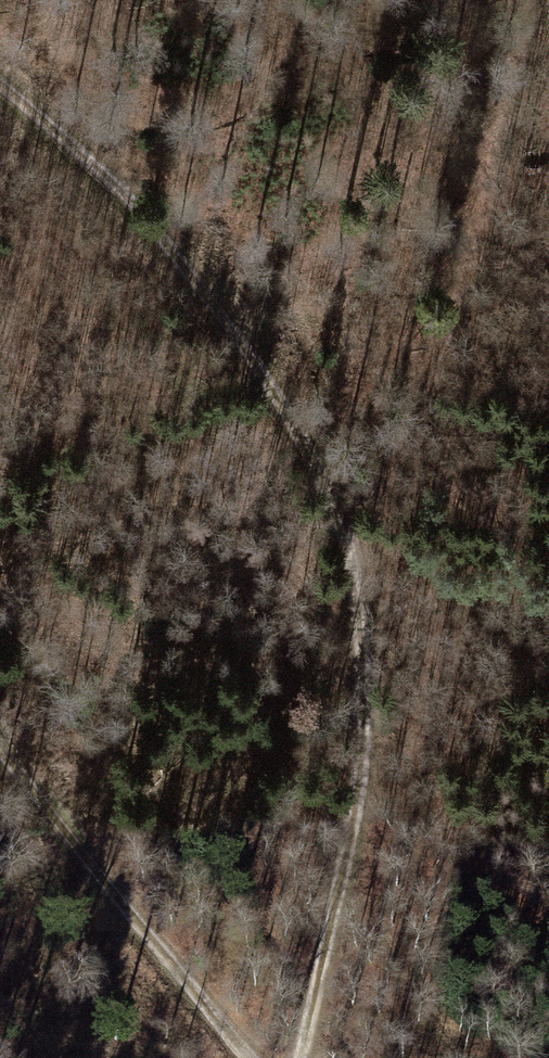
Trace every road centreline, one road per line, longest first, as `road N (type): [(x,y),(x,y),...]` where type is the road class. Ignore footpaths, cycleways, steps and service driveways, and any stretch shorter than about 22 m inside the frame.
road 1 (track): [(311,1057),(372,770),(351,564),(296,419),(130,206),(0,99)]
road 2 (track): [(327,500),(409,411),(467,281),(504,66),(536,0)]
road 3 (track): [(254,1057),(102,915),(51,792),(0,742)]

